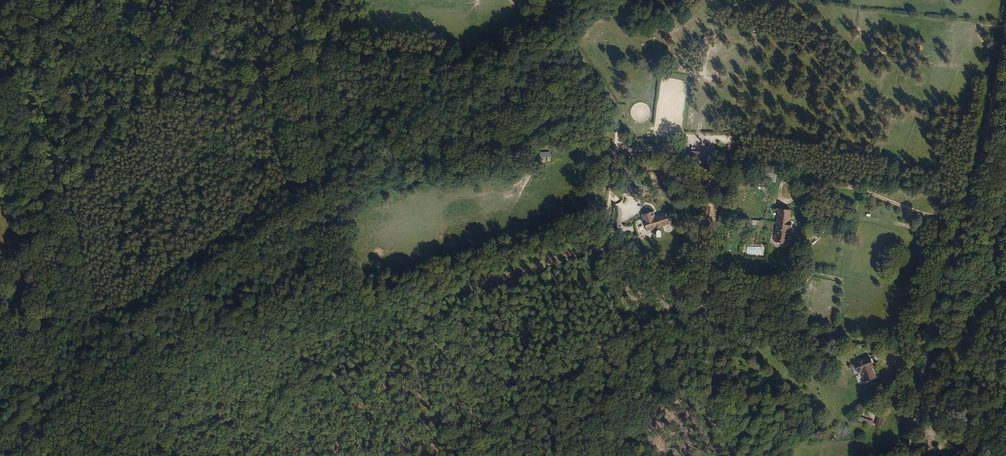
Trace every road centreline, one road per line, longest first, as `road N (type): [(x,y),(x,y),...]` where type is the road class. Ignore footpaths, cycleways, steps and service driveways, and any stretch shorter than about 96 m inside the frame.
road 1 (track): [(0,407),(305,177),(383,107),(545,10)]
road 2 (track): [(604,246),(290,355),(265,392),(201,388),(15,455)]
road 3 (track): [(545,10),(614,110),(615,179),(604,246),(614,287),(679,385),(739,455)]
road 4 (track): [(1005,26),(981,161),(937,293),(908,455)]
road 5 (track): [(679,385),(425,436),(245,448)]

